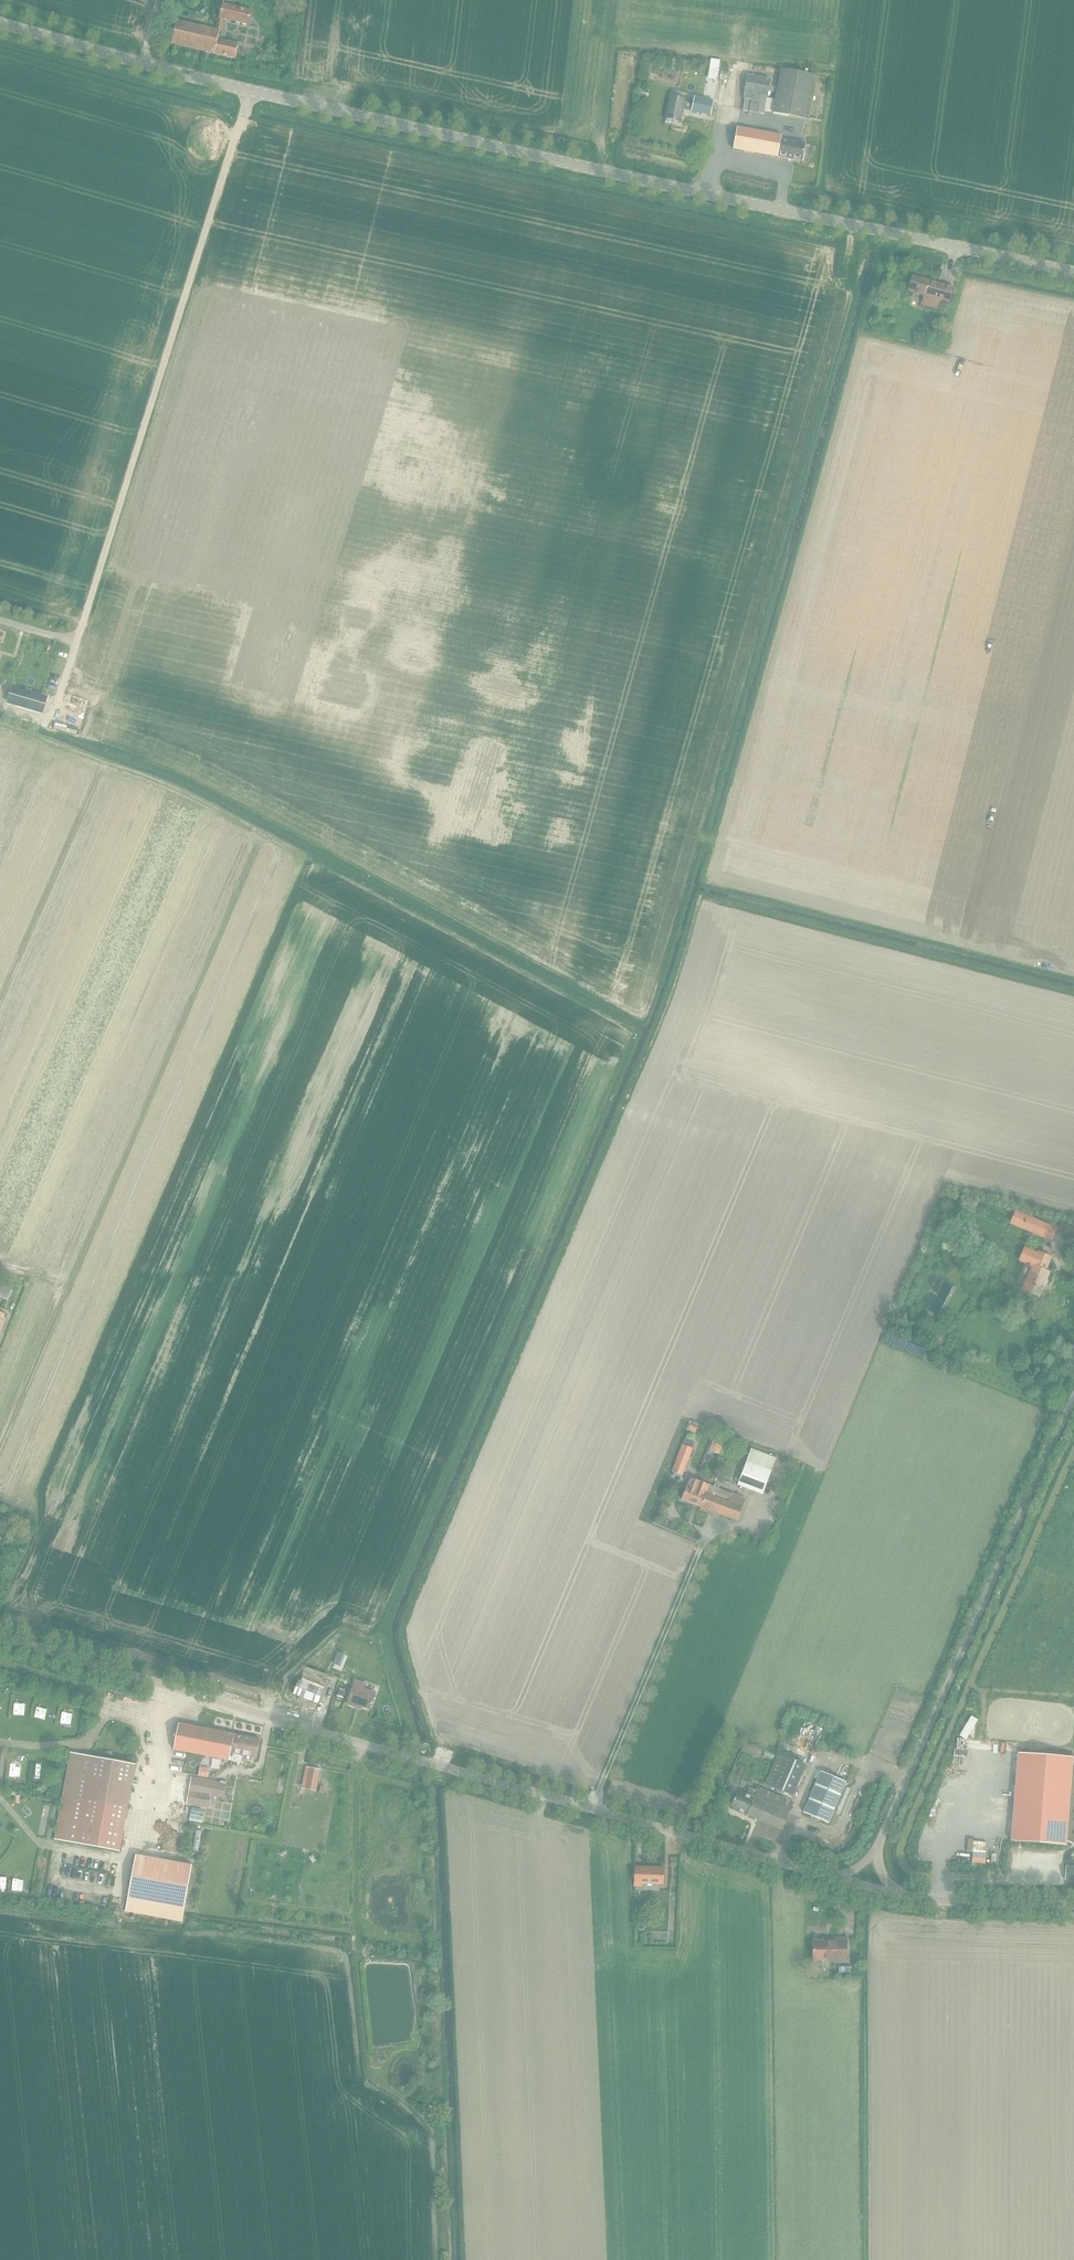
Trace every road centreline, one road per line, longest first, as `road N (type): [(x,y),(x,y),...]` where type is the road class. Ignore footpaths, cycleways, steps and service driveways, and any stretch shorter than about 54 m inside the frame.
road 1 (tertiary): [(1073,274),(250,91),(0,20)]
road 2 (unclassified): [(0,1634),(596,1816),(839,1878)]
road 3 (unclassified): [(876,1849),(1051,1439),(1073,1403)]
road 4 (unclassified): [(892,1891),(1073,1904)]

